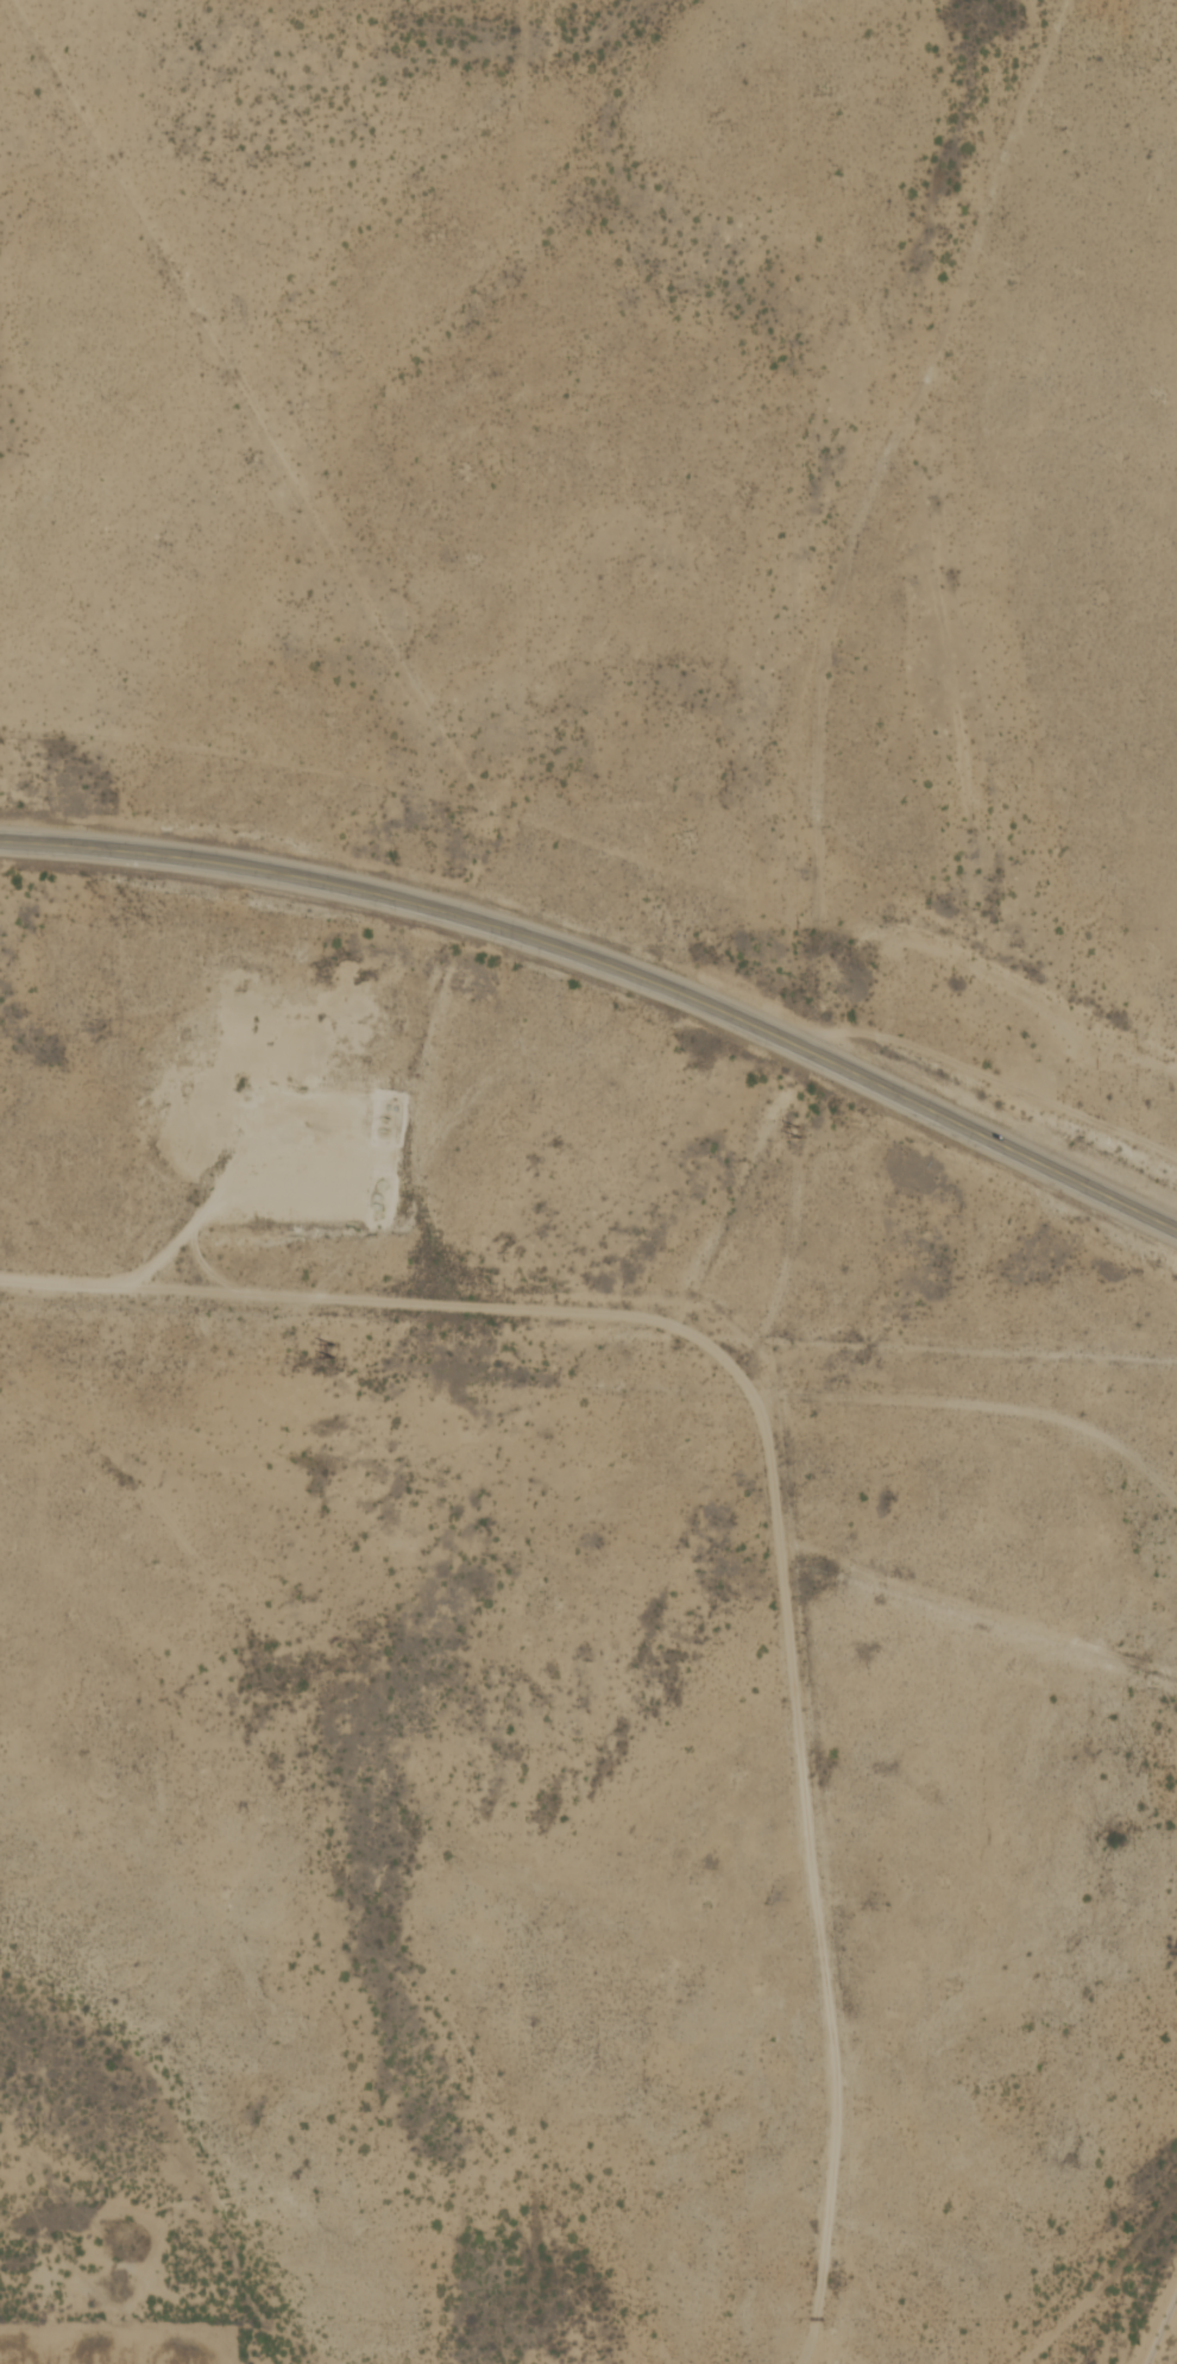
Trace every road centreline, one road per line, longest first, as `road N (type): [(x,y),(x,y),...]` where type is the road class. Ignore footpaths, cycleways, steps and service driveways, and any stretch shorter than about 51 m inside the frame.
road 1 (trunk): [(1176,1233),(718,1010),(485,923),(225,865),(0,842)]
road 2 (residential): [(800,884),(830,838),(842,709),(833,628),(846,404),(1009,0)]
road 3 (track): [(1176,2199),(1019,2363)]
road 4 (track): [(150,2222),(96,2218),(0,2231)]

